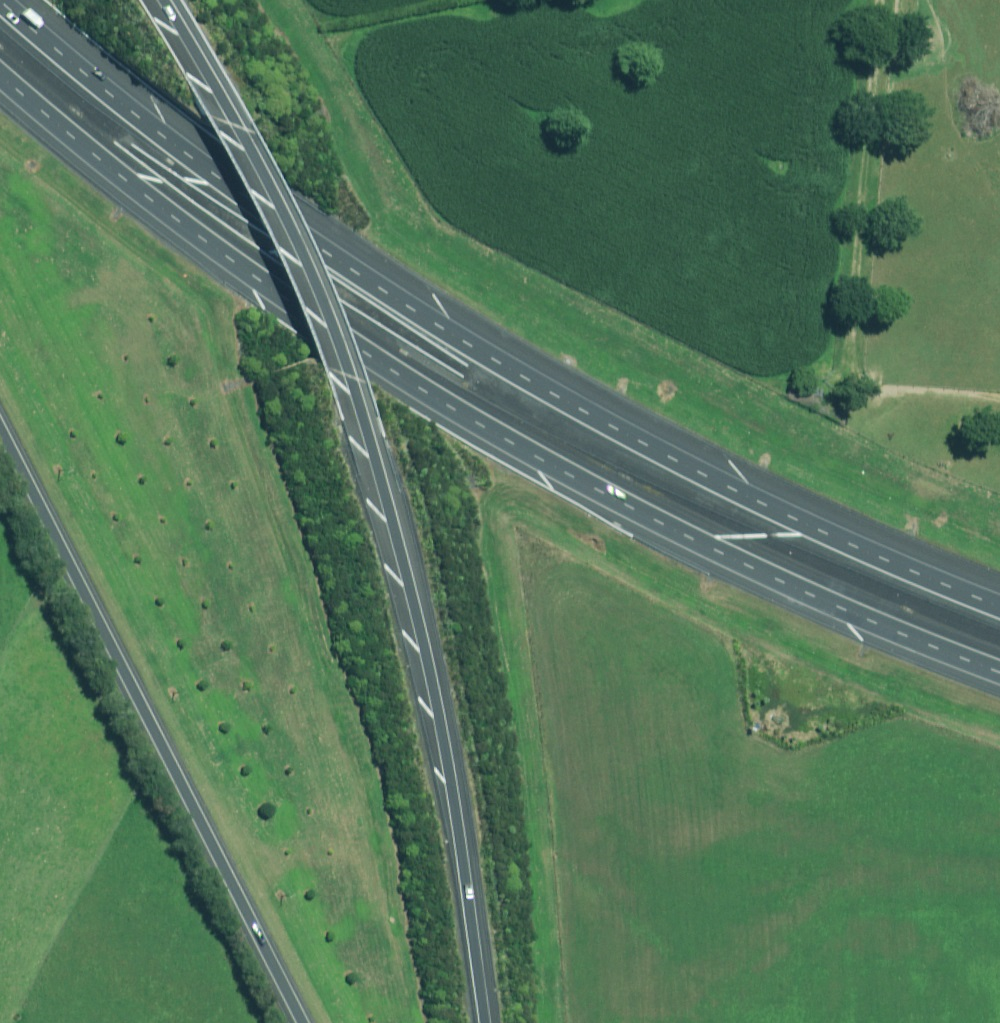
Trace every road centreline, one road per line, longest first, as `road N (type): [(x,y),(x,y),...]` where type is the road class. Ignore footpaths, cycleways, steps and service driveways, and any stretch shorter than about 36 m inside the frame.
road 1 (motorway): [(1,0),(209,168),(497,361),(753,500),(999,607)]
road 2 (motorway): [(999,673),(792,587),(545,462),(229,259),(0,76)]
road 3 (motorway): [(156,0),(290,262),(362,447),(415,661),(479,1022)]
road 4 (motorway): [(293,1022),(0,446)]

